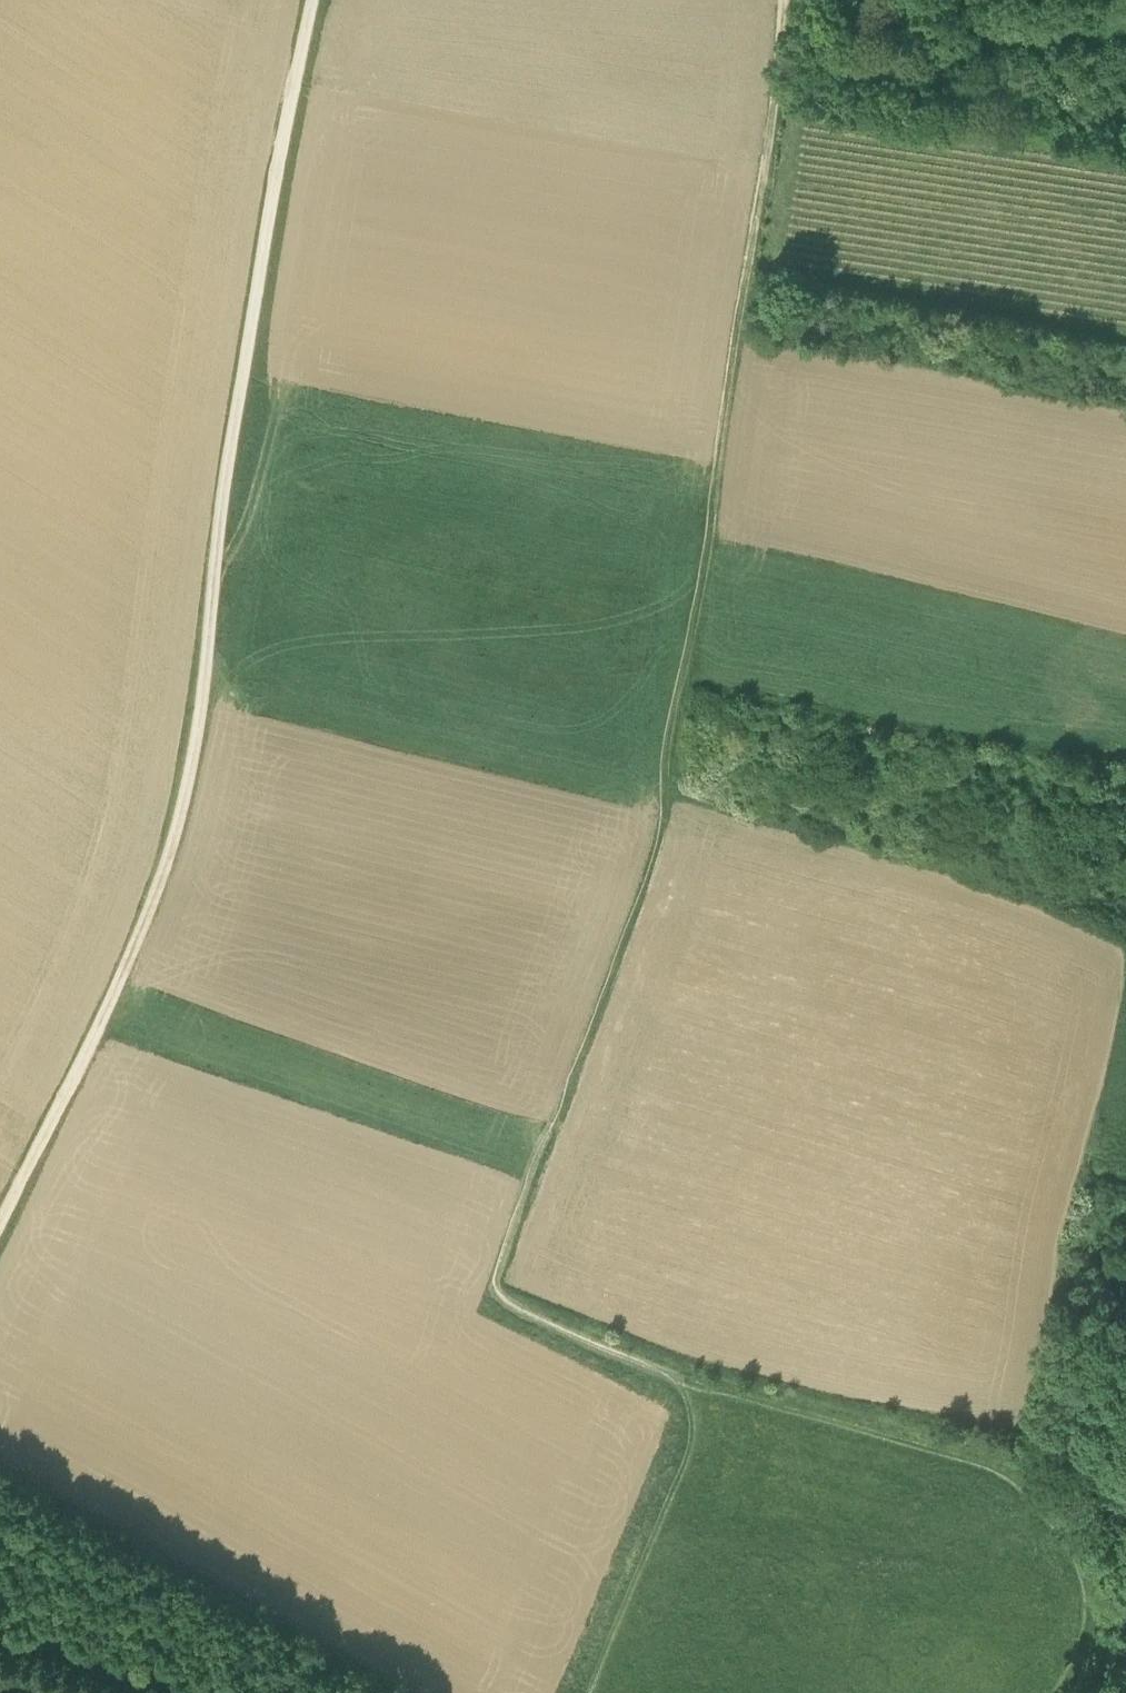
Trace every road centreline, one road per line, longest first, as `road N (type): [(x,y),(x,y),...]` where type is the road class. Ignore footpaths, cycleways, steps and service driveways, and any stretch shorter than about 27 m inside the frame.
road 1 (track): [(0,1221),(149,902),(178,817),(249,348),(316,0)]
road 2 (track): [(738,307),(776,110),(786,0)]

